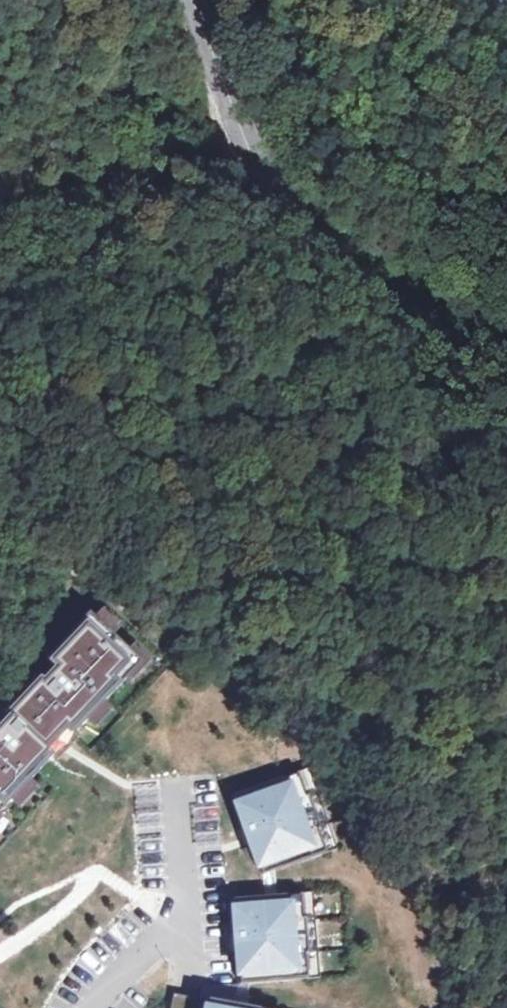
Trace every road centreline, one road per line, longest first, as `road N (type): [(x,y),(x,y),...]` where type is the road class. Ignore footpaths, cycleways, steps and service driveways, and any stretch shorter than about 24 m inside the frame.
road 1 (unclassified): [(193,0),(226,100),(300,240),(506,378)]
road 2 (residential): [(92,1007),(175,919),(176,788)]

